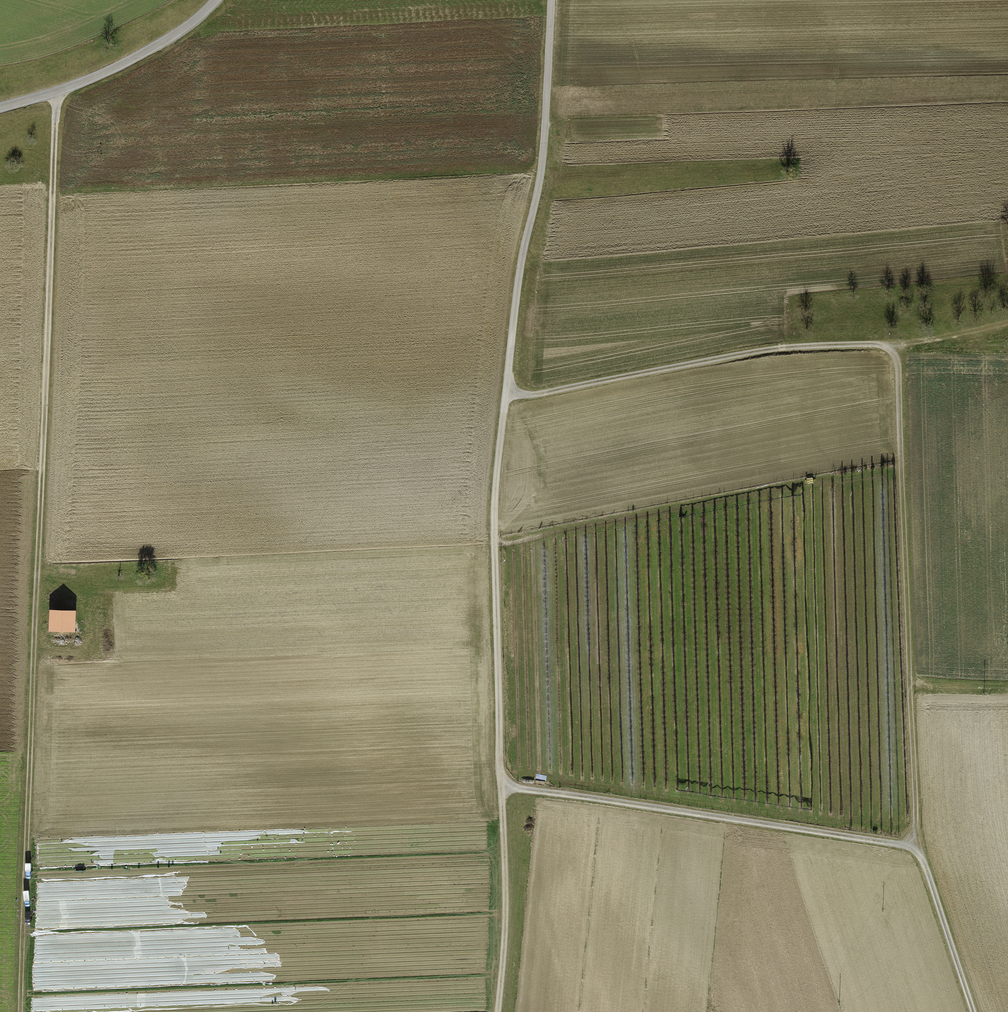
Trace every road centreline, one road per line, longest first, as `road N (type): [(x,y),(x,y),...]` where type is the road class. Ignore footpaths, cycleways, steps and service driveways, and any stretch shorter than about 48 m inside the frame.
road 1 (track): [(20,1011),(58,90)]
road 2 (track): [(506,399),(494,541),(505,929),(497,1011)]
road 3 (track): [(503,788),(914,847),(973,1011)]
road 4 (track): [(914,847),(897,359)]
road 5 (track): [(506,399),(826,343),(883,344),(897,359)]
road 6 (unclassified): [(551,0),(544,169),(506,399)]
road 7 (residential): [(0,107),(168,44),(214,0)]
road 8 (track): [(494,541),(727,496)]

